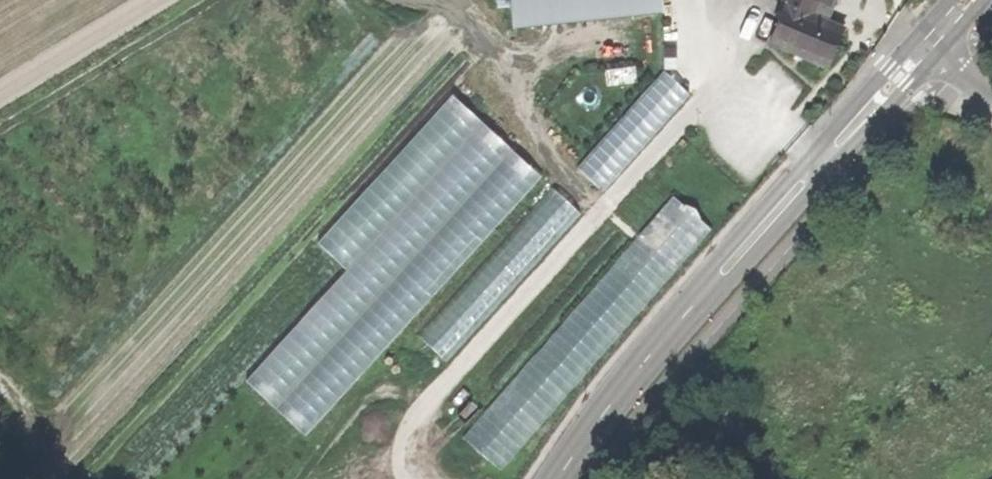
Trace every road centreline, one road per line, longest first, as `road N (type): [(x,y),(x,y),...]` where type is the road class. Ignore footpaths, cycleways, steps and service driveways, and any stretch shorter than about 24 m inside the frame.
road 1 (residential): [(969,0),(570,478)]

